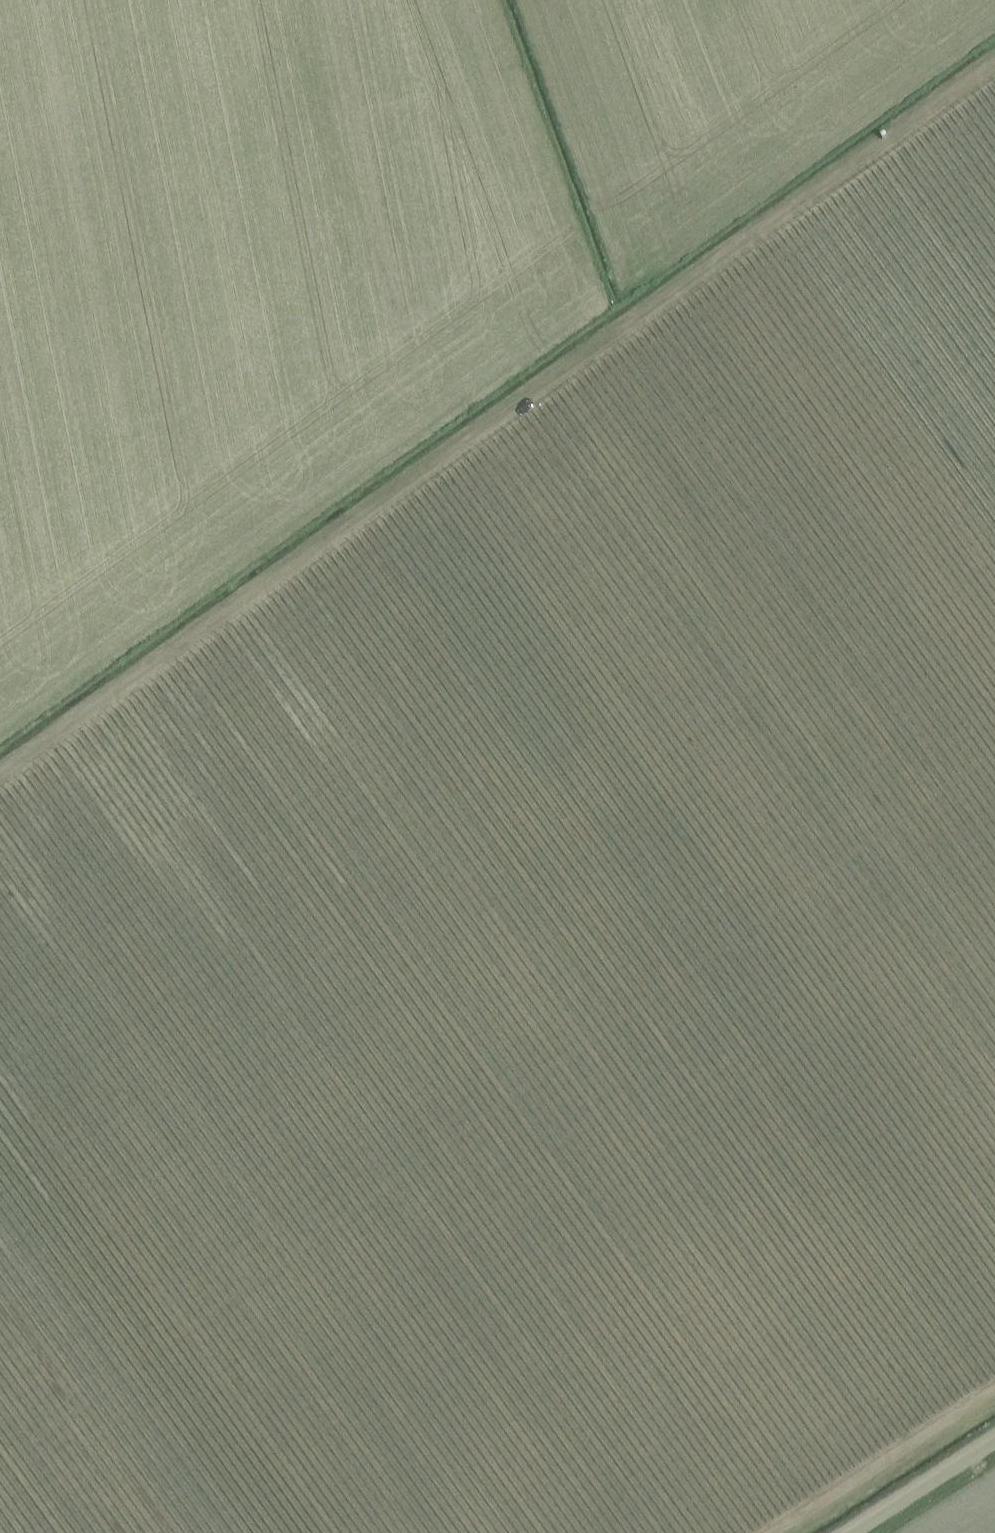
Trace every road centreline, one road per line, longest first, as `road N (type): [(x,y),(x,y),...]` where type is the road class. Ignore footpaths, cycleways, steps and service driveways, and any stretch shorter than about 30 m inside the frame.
road 1 (track): [(994,1438),(850,1532)]

